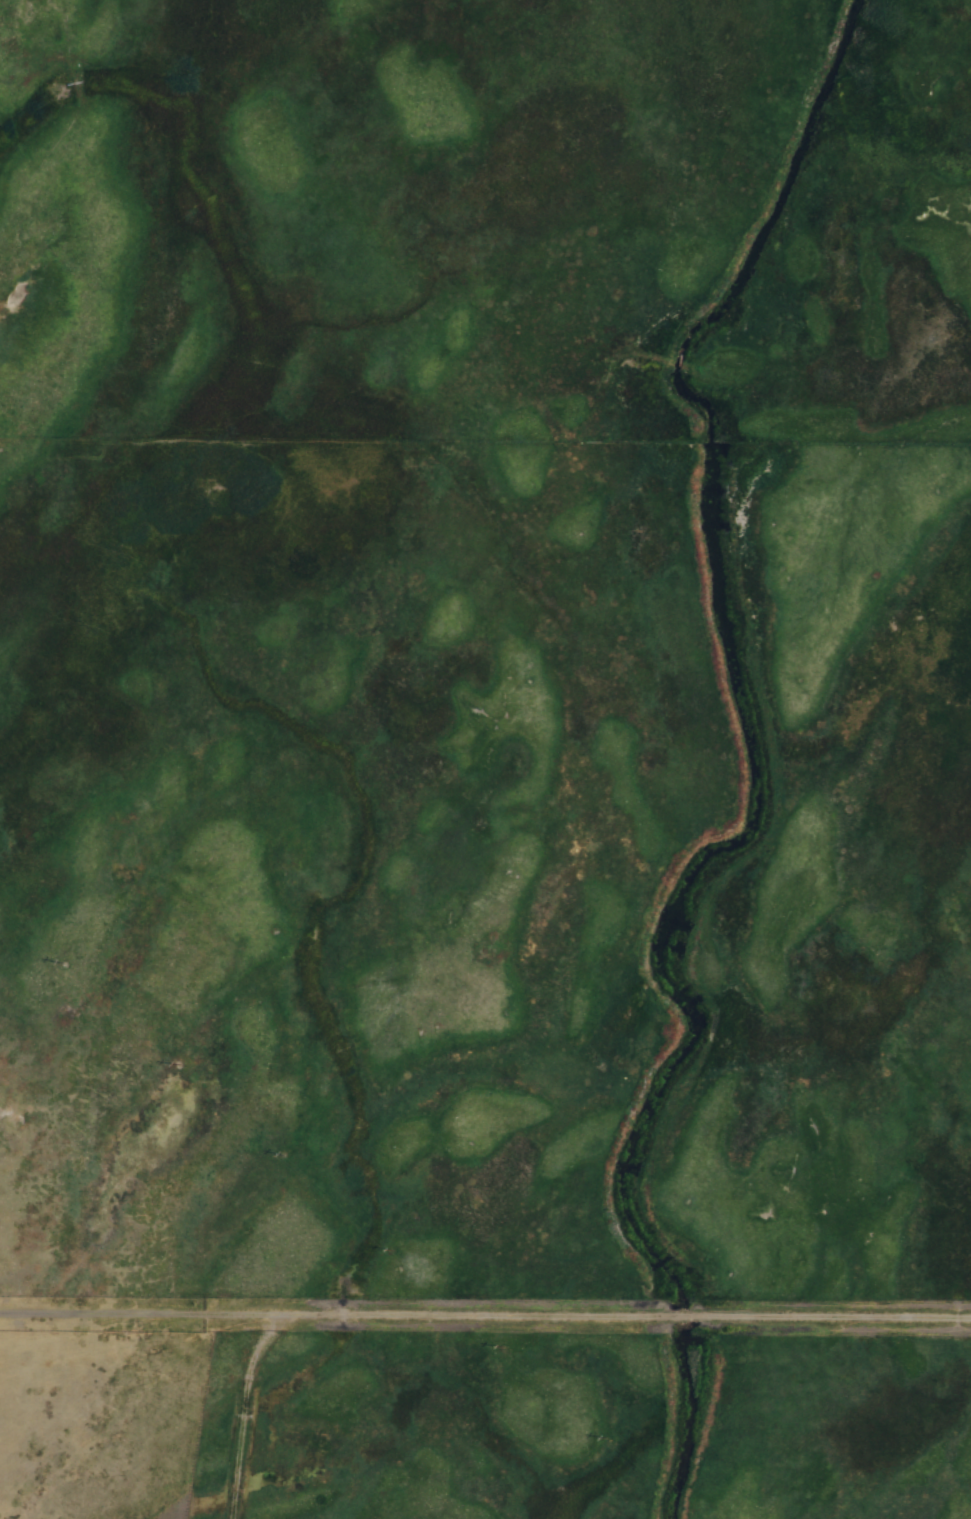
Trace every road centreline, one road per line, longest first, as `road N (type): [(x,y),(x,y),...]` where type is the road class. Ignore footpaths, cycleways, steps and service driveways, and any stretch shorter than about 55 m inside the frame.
road 1 (track): [(970,1321),(0,1308)]
road 2 (track): [(265,1311),(220,1407),(210,1518)]

